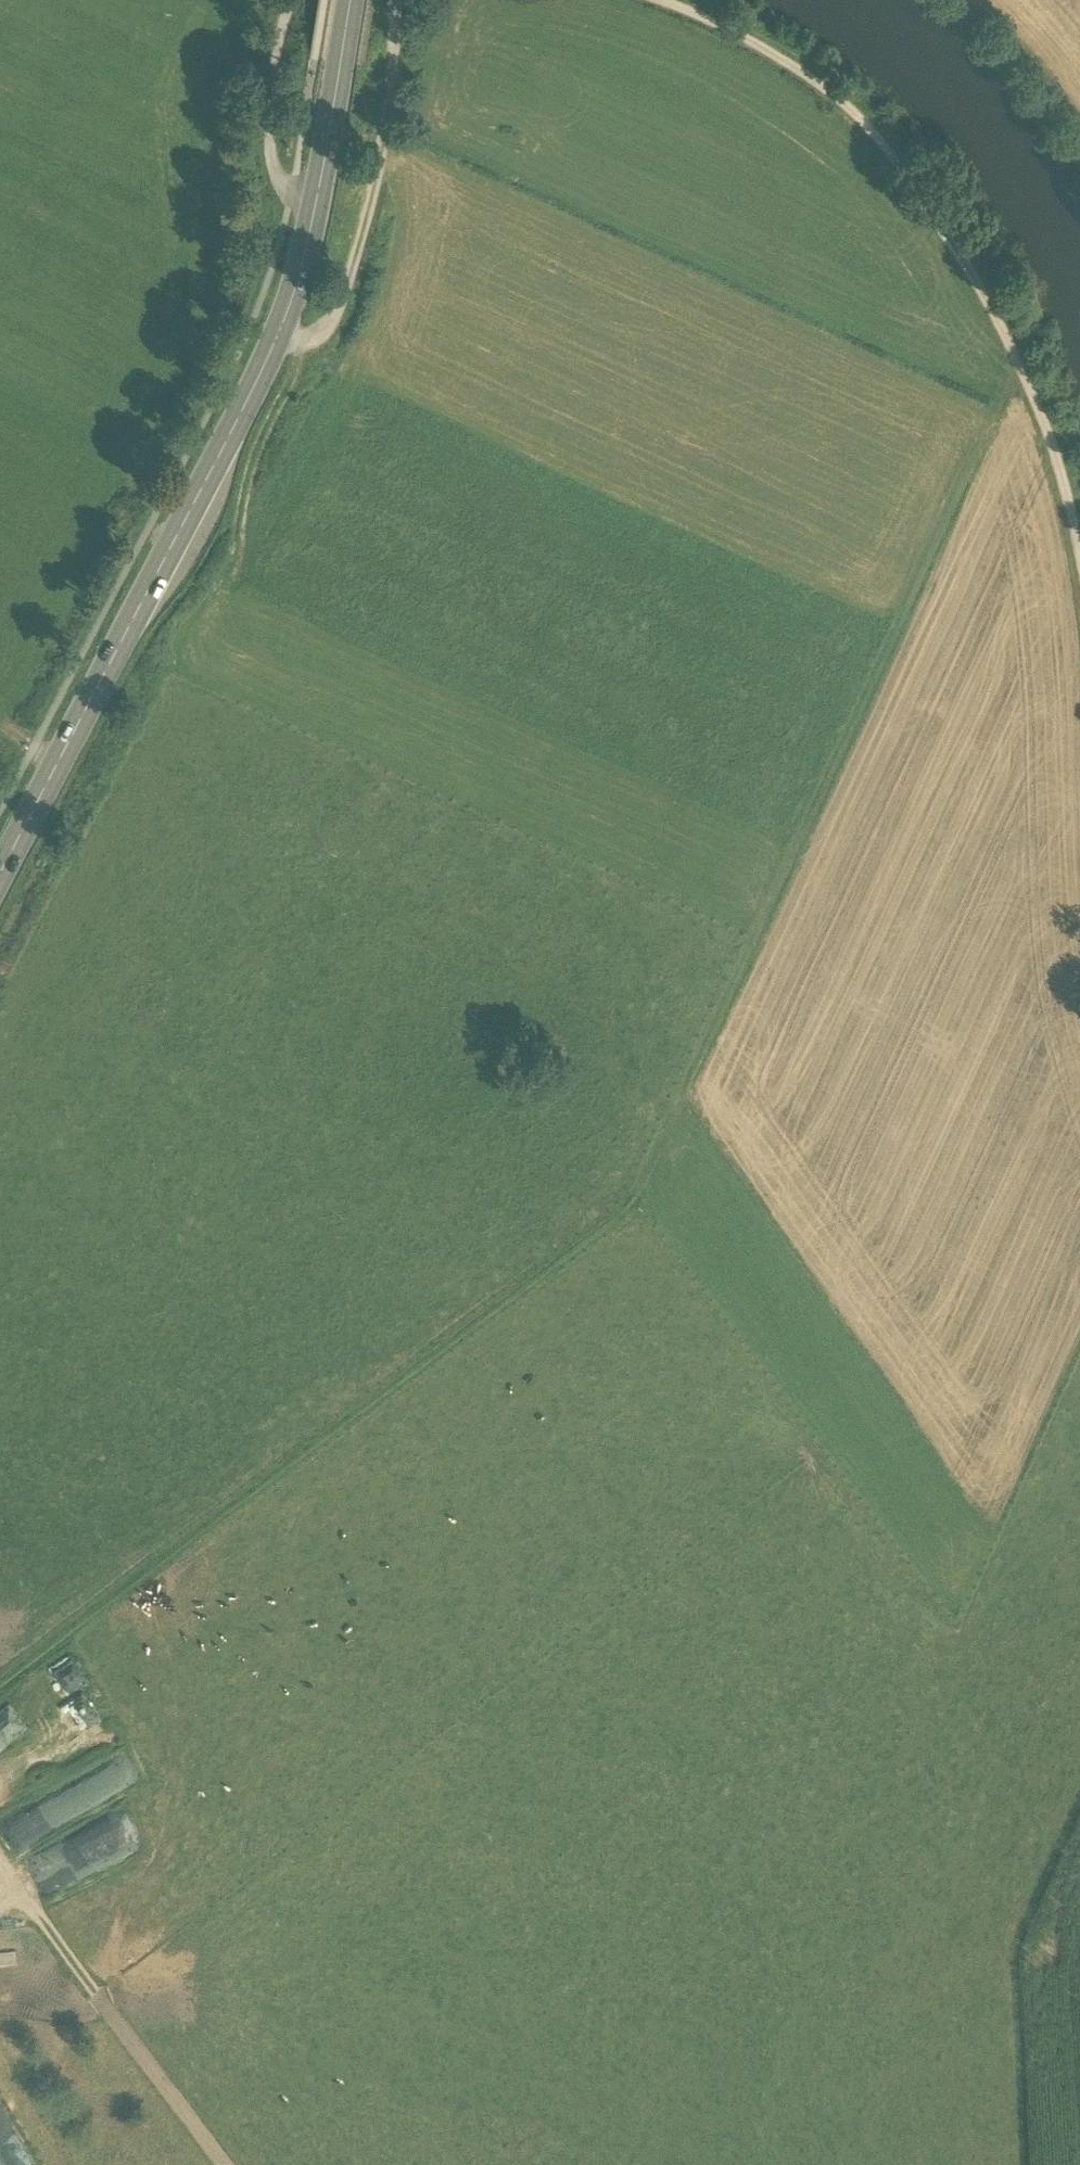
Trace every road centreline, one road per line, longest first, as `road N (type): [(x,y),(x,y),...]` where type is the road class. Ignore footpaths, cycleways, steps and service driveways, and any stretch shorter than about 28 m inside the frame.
road 1 (track): [(0,1696),(638,1207),(1020,375),(1030,370)]
road 2 (primary): [(0,875),(279,332),(314,216),(349,0)]
road 3 (track): [(649,0),(718,24),(843,105),(960,238),(1059,433),(1079,510)]
road 4 (track): [(399,0),(373,190),(336,315),(302,338),(279,332)]
road 5 (track): [(230,2164),(0,1859)]

